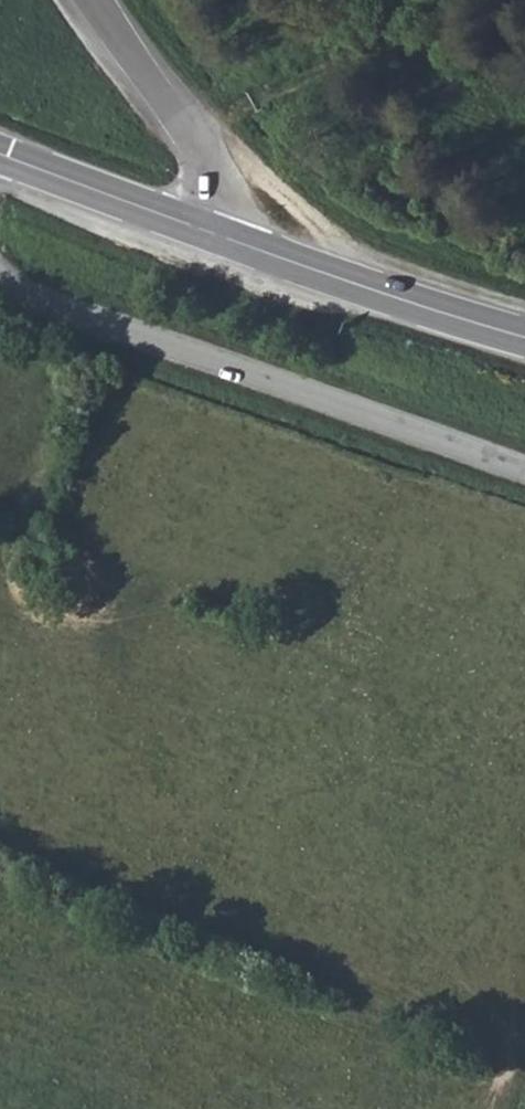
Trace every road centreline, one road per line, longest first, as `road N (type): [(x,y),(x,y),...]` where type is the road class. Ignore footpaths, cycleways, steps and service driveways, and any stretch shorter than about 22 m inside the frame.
road 1 (unclassified): [(0,277),(524,469)]
road 2 (trunk): [(95,0),(258,248)]
road 3 (secondary): [(258,248),(524,334)]
road 4 (secondary): [(0,154),(258,248)]

